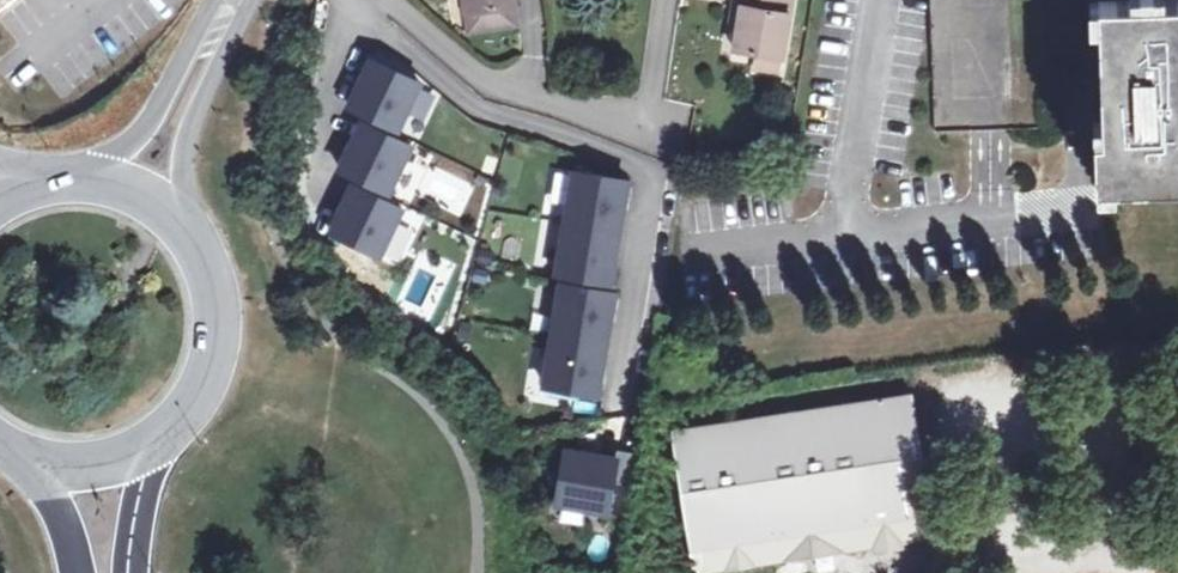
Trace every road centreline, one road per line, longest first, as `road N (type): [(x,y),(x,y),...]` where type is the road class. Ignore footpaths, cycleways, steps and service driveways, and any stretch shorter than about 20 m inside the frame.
road 1 (secondary): [(148,453),(183,426),(208,389),(222,347),(222,303),(210,260),(186,223)]
road 2 (tertiary): [(186,223),(185,137),(238,0)]
road 3 (tertiary): [(214,0),(156,115),(134,145),(92,173)]
road 4 (secondary): [(127,572),(148,453)]

